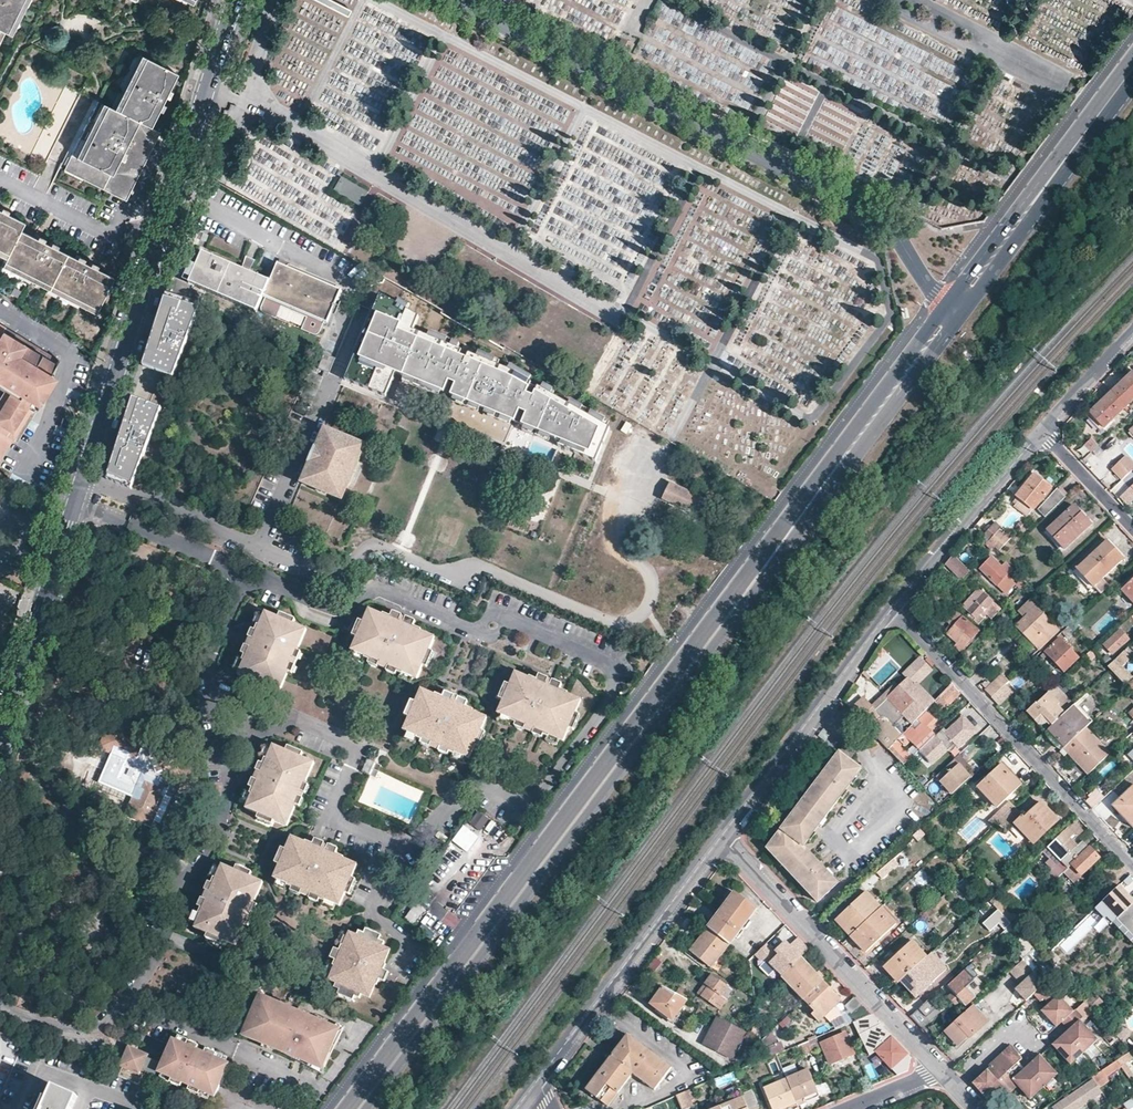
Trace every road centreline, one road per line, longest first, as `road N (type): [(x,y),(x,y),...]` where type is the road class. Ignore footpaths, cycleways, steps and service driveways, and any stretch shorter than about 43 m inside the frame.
road 1 (secondary): [(360,1108),(959,300)]
road 2 (tertiary): [(454,0),(894,230),(924,285),(959,300)]
road 3 (tertiary): [(76,501),(234,0)]
road 4 (residential): [(224,740),(301,720),(353,740),(358,755),(337,814),(398,843),(418,841),(466,786),(491,787),(514,805)]
road 5 (residential): [(601,662),(498,617),(469,631),(358,592),(338,608),(247,571)]
road 6 (residential): [(1132,865),(892,606)]
road 7 (residential): [(723,837),(936,1070)]
road 8 (residential): [(536,1088),(723,837)]
road 9 (secondary): [(959,300),(1132,68)]
road 10 (residential): [(723,837),(892,606)]
road 11 (tertiary): [(0,740),(76,501)]
road 12 (residential): [(892,606),(1041,431)]
road 13 (residential): [(131,999),(322,1086)]
road 14 (residential): [(224,740),(228,799),(162,933)]
road 15 (residential): [(247,571),(76,501)]
road 16 (residential): [(247,571),(207,665),(224,740)]
road 17 (residential): [(131,999),(111,1034),(96,1041),(0,1009)]
road 18 (residential): [(1132,529),(1041,431)]
road 19 (residential): [(1041,431),(1132,338)]

